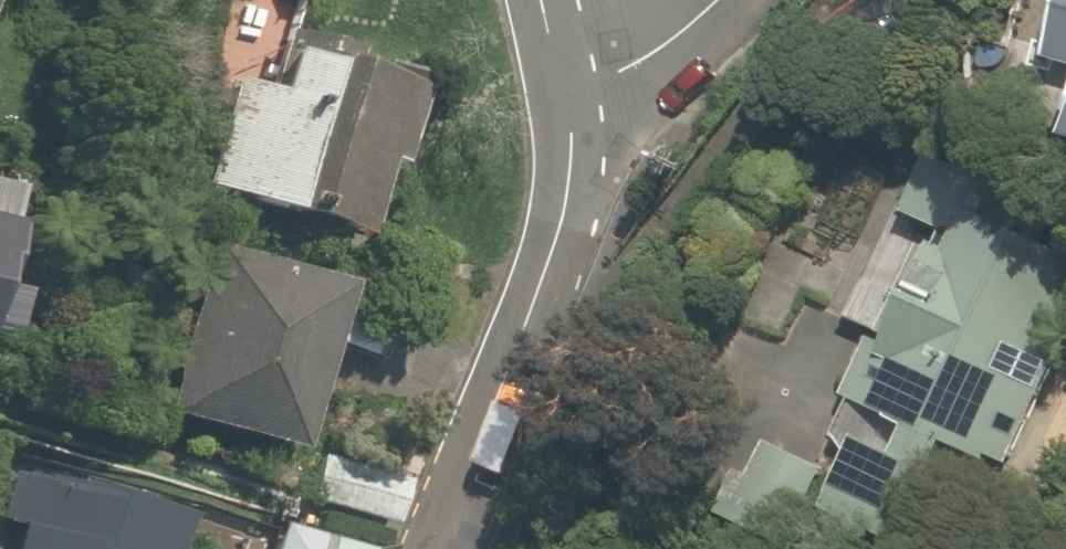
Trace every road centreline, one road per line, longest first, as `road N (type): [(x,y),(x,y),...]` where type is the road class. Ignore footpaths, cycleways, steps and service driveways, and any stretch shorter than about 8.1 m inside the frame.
road 1 (residential): [(577,69),(570,188),(537,327),(443,548)]
road 2 (unclassified): [(704,0),(681,22),(577,69)]

